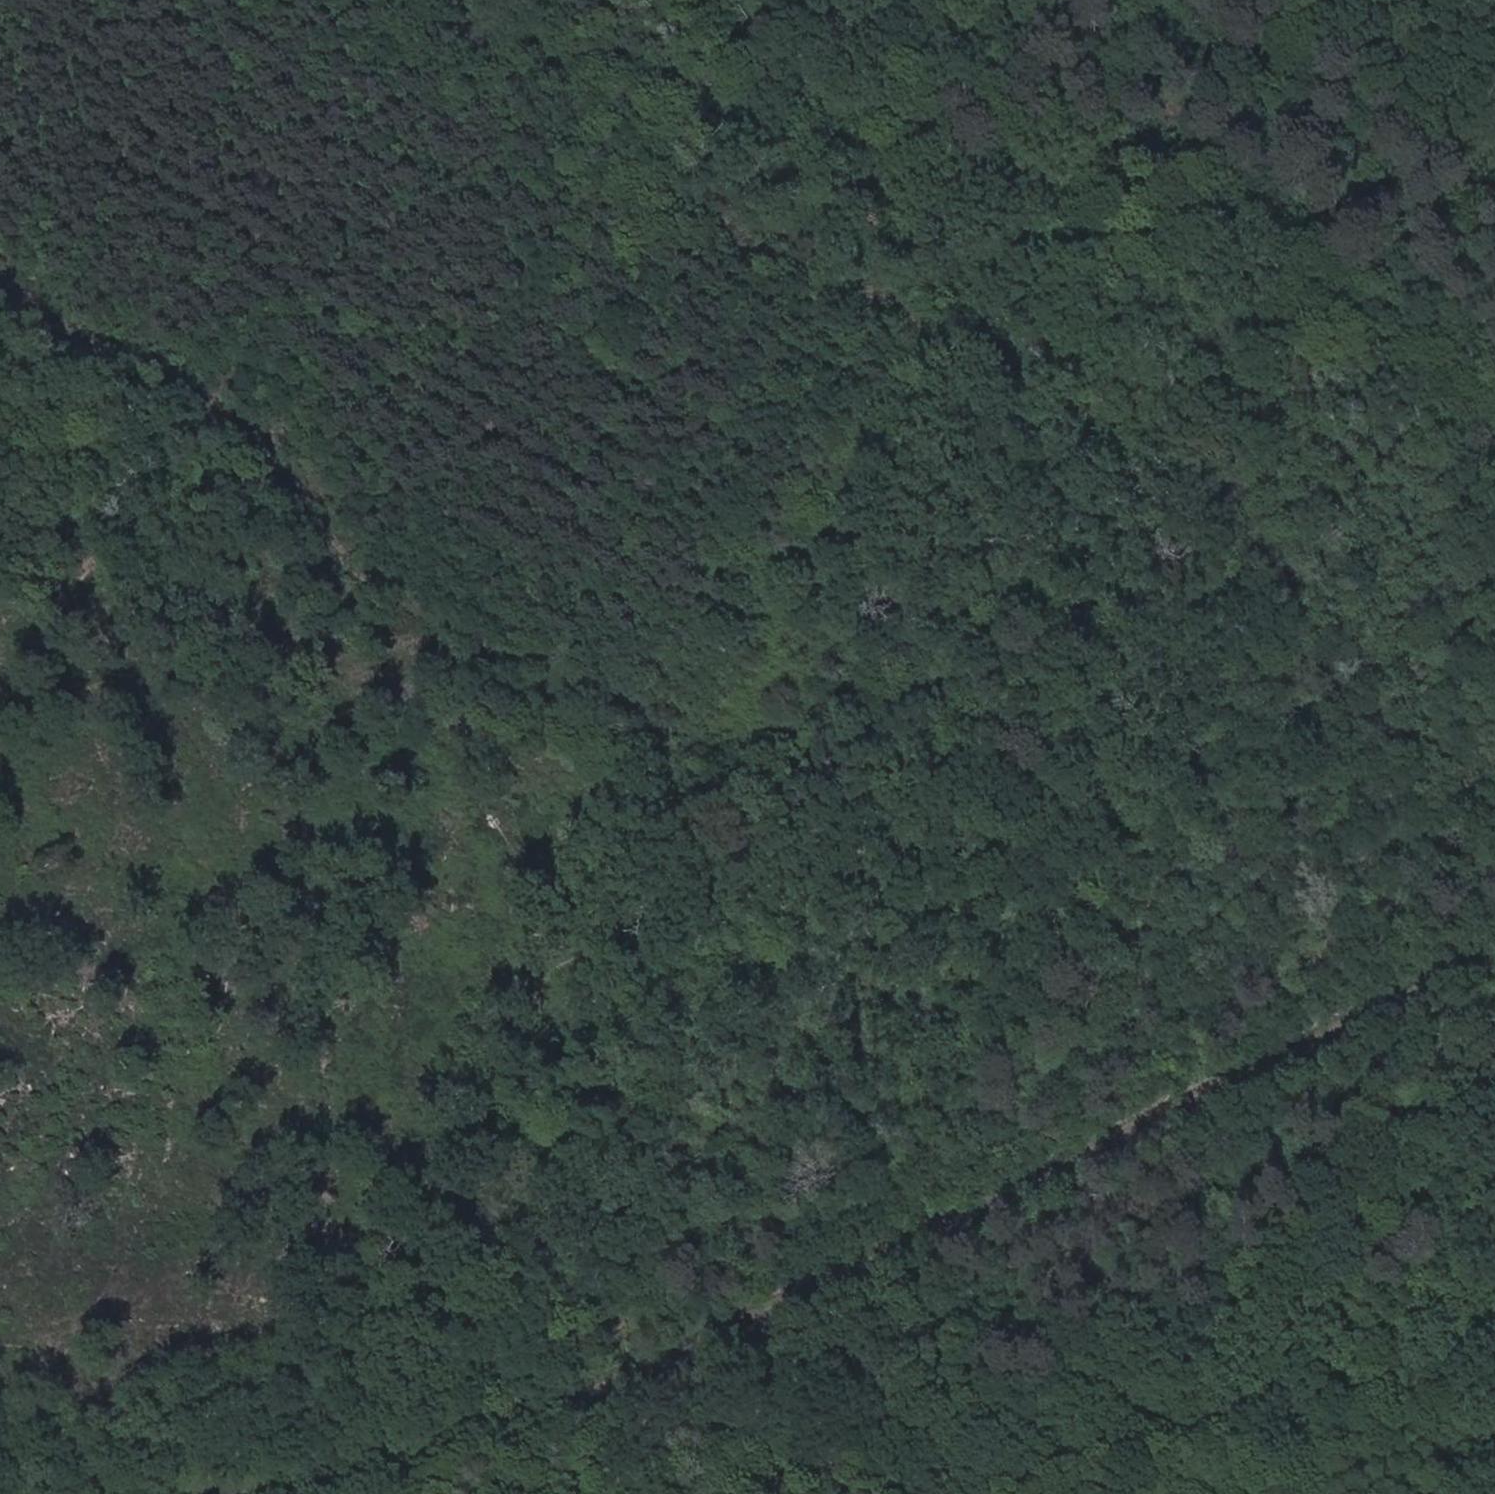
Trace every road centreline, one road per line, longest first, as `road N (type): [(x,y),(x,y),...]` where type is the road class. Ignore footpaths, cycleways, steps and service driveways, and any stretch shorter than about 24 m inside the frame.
road 1 (track): [(522,0),(905,189),(1156,279),(1494,517)]

